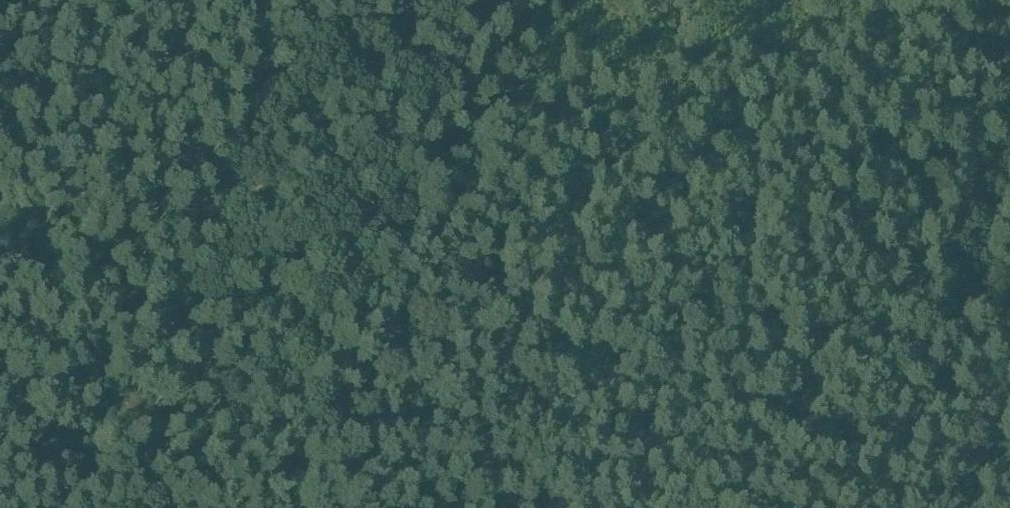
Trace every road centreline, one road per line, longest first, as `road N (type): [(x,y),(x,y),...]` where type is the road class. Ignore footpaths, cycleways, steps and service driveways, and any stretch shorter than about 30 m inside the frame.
road 1 (track): [(1009,371),(974,507)]

